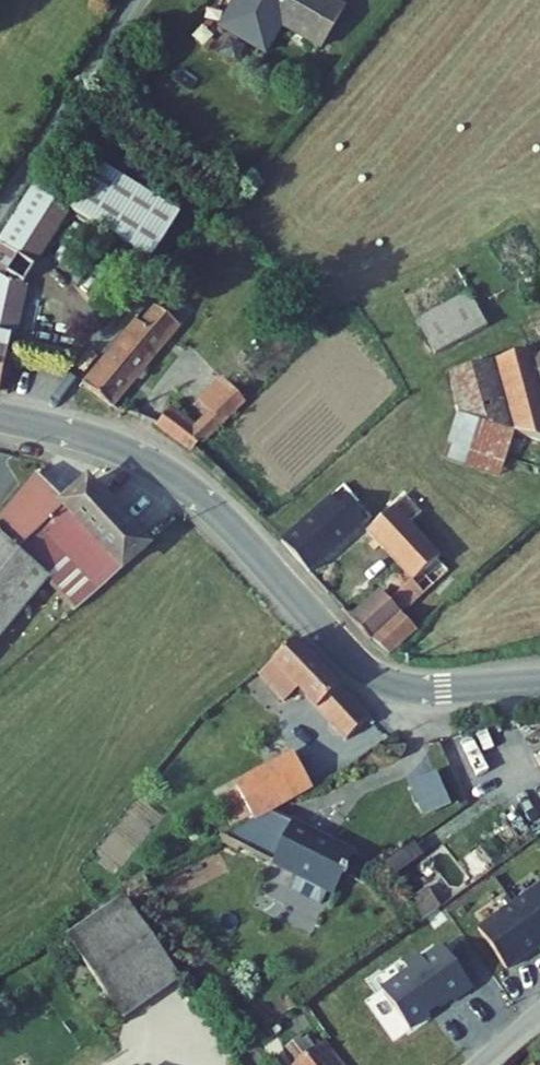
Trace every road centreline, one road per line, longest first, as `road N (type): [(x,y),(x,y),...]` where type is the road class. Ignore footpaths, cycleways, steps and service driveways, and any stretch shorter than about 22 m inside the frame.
road 1 (tertiary): [(539,682),(394,687),(354,661),(182,483),(113,446),(0,417)]

